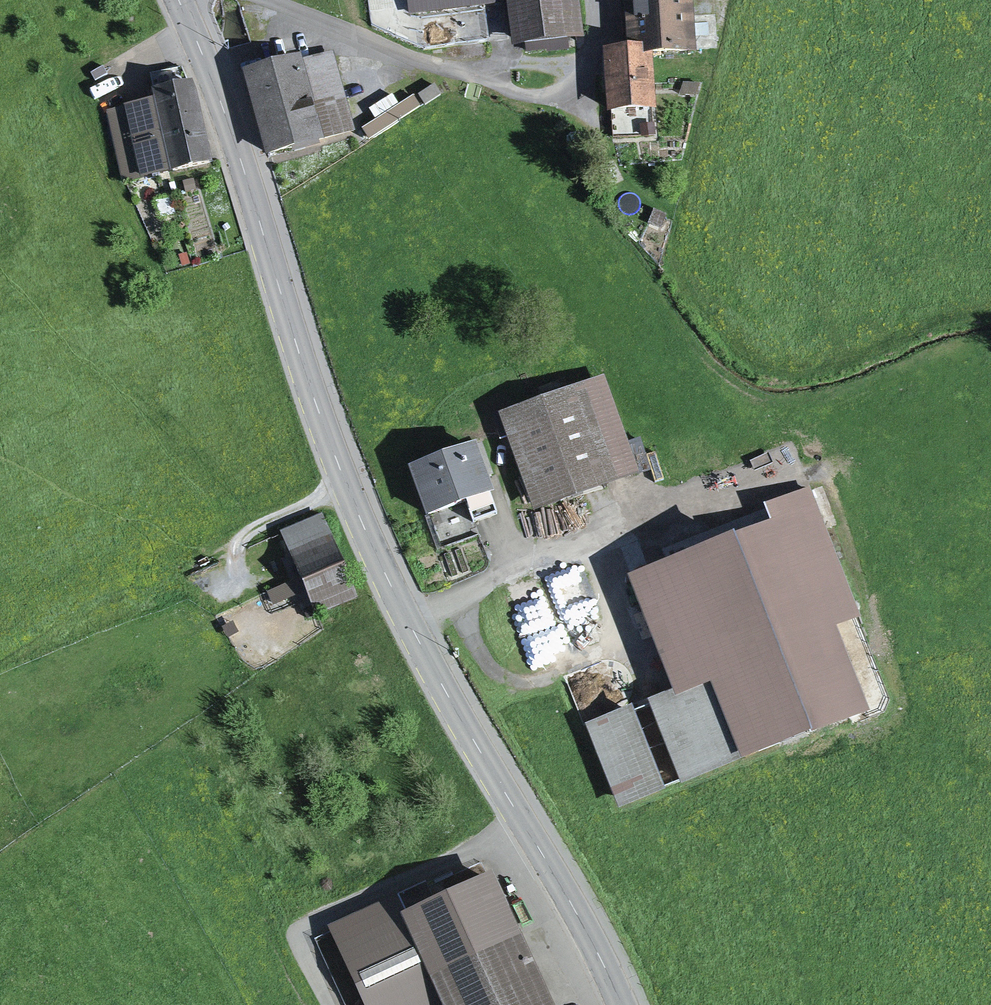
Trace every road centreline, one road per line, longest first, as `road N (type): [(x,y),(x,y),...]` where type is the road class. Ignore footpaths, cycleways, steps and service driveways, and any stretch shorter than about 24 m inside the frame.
road 1 (primary): [(178,0),(223,110),(312,394),(380,571),(623,1004)]

